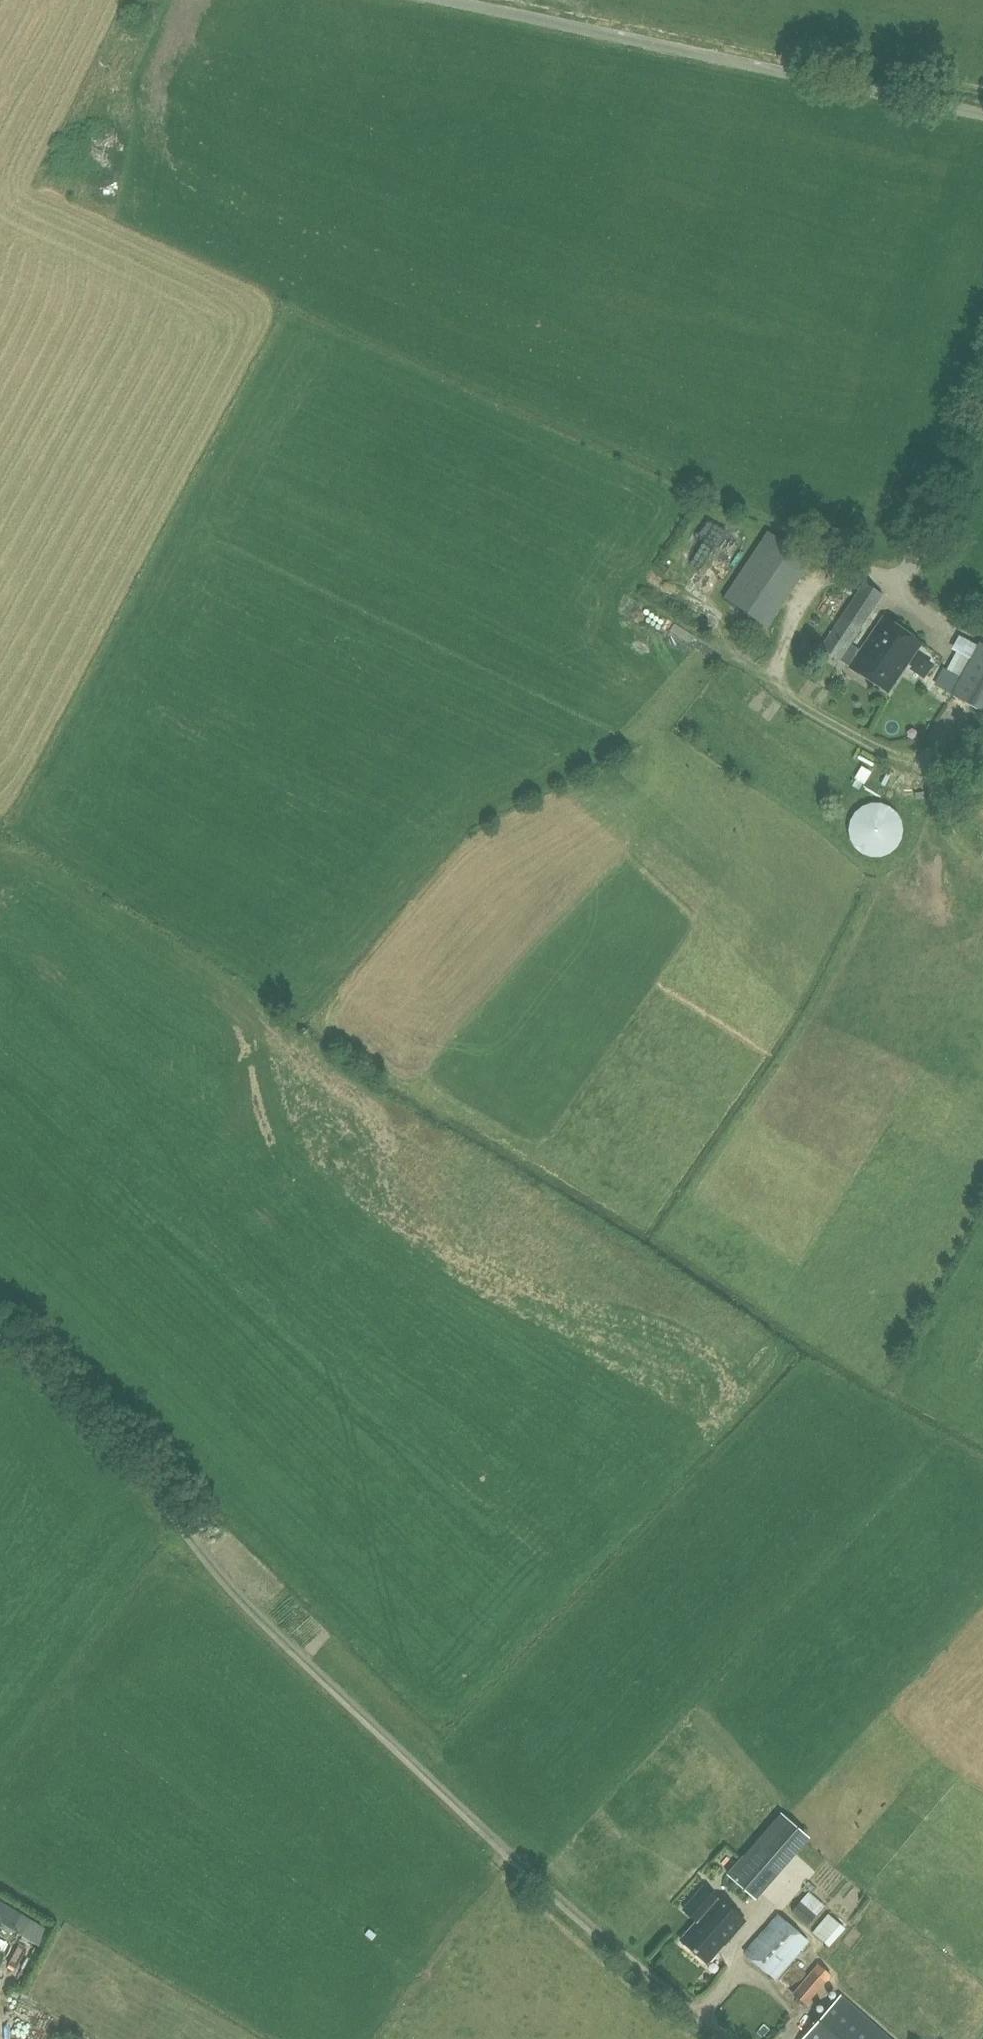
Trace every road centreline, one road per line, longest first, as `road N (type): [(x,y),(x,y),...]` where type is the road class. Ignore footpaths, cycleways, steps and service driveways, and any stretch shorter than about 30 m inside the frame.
road 1 (unclassified): [(0,1336),(140,1473),(253,1610),(561,1903),(721,2038)]
road 2 (unclassified): [(461,0),(982,110)]
road 3 (track): [(896,594),(854,569),(827,568),(780,633),(770,665),(775,682),(795,704),(918,771),(952,710)]
road 4 (unclassified): [(982,329),(896,594),(982,633)]

